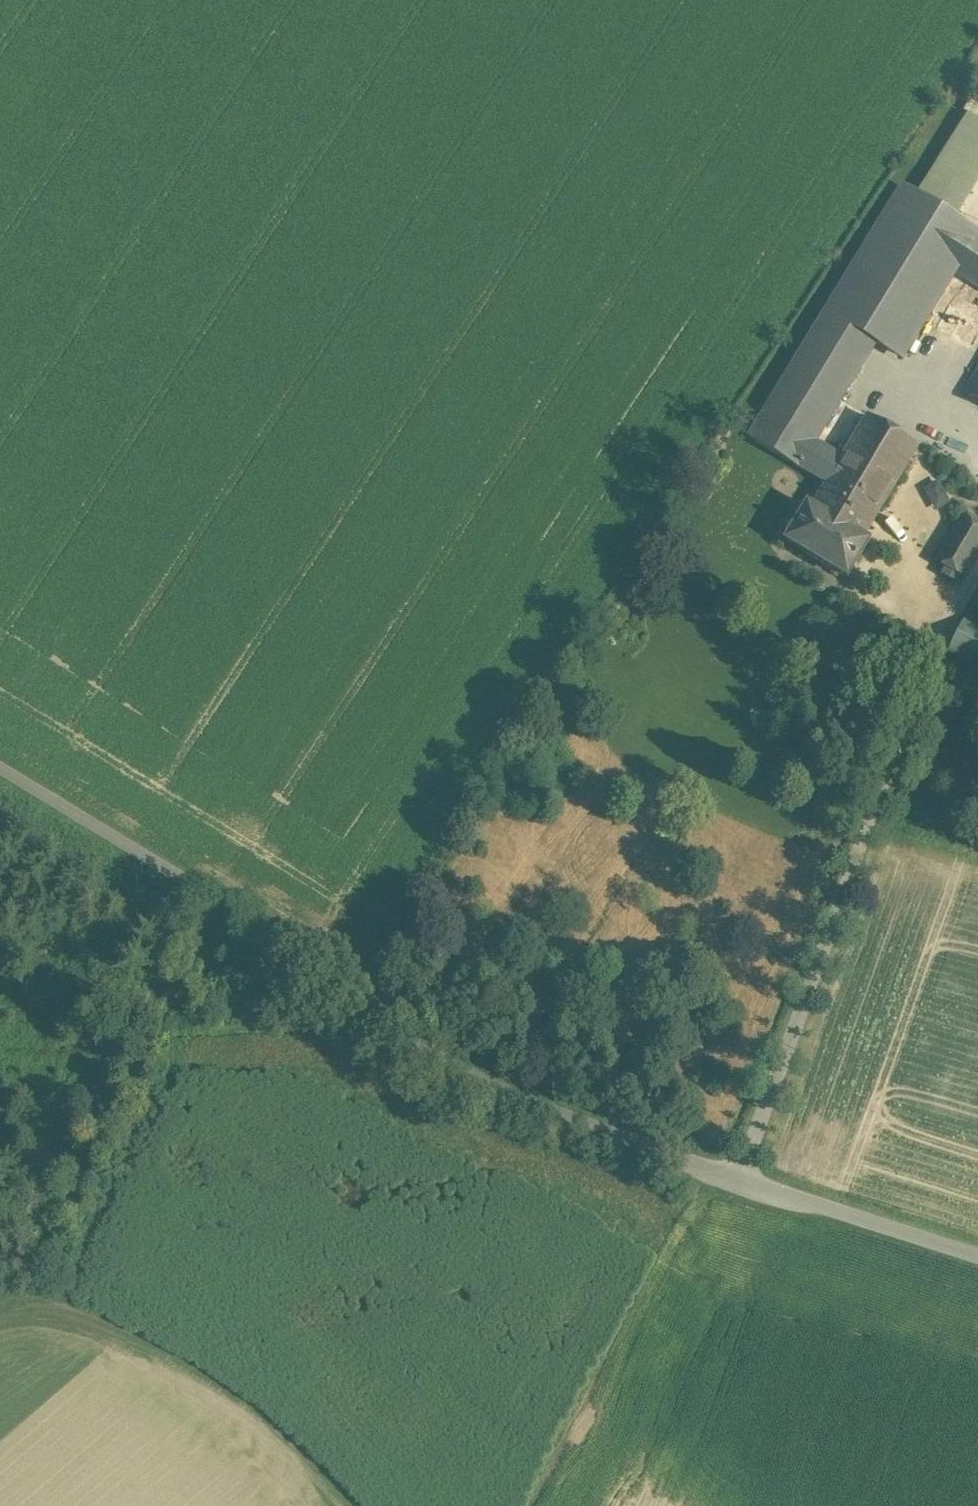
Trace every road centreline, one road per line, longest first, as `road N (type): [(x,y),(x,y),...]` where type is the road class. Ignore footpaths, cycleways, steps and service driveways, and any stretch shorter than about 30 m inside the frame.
road 1 (unclassified): [(977,1254),(710,1170),(514,1097),(0,766)]
road 2 (track): [(222,903),(13,1294),(0,1301)]

